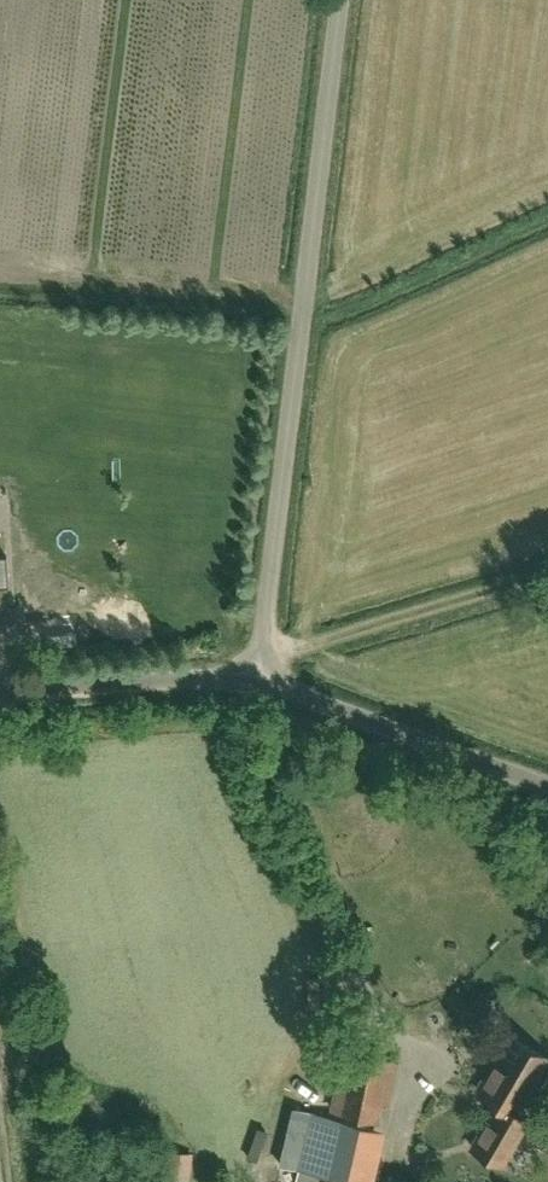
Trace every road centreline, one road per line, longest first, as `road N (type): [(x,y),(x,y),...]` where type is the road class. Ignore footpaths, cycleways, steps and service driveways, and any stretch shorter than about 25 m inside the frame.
road 1 (unclassified): [(256,678),(339,0)]
road 2 (unclassified): [(547,789),(256,678)]
road 3 (track): [(547,576),(276,658),(256,678)]
road 4 (unclassified): [(0,693),(256,678)]

